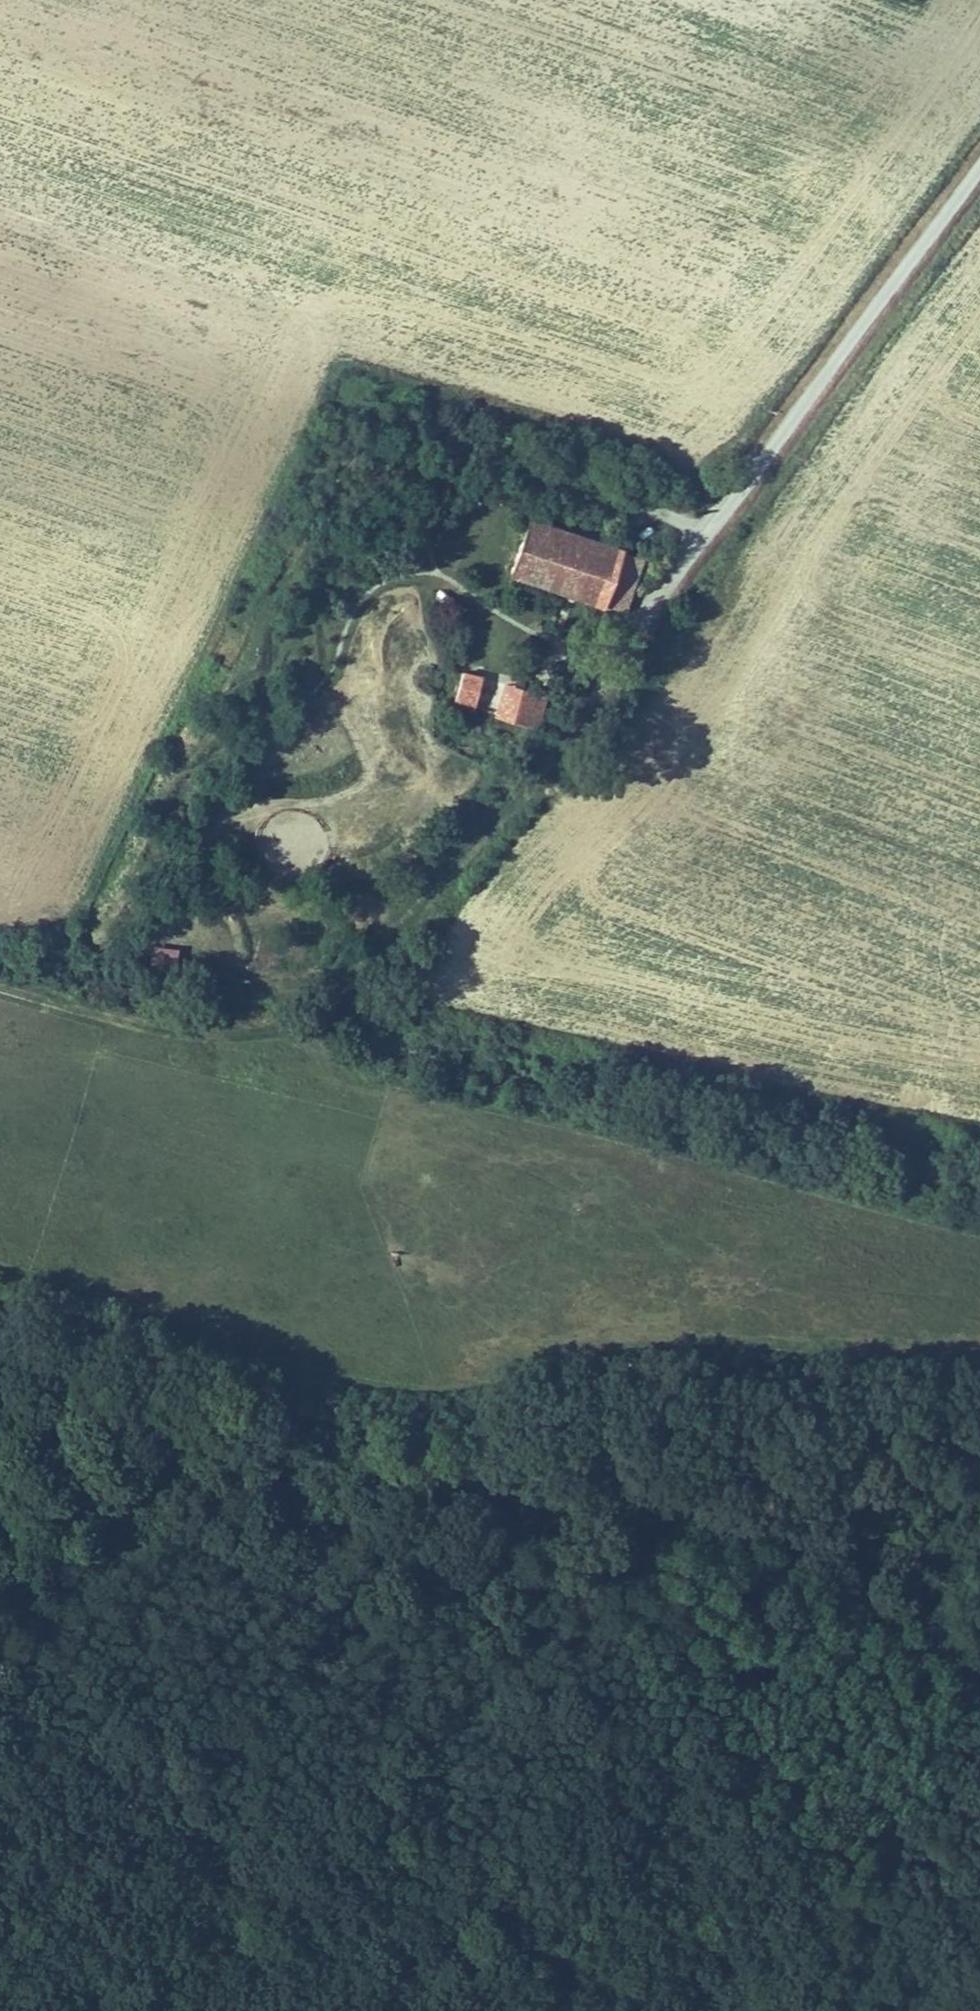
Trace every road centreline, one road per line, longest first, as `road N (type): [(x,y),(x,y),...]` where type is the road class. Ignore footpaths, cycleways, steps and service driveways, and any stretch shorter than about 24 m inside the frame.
road 1 (unclassified): [(979,171),(720,519),(604,694),(452,859),(327,1017)]

